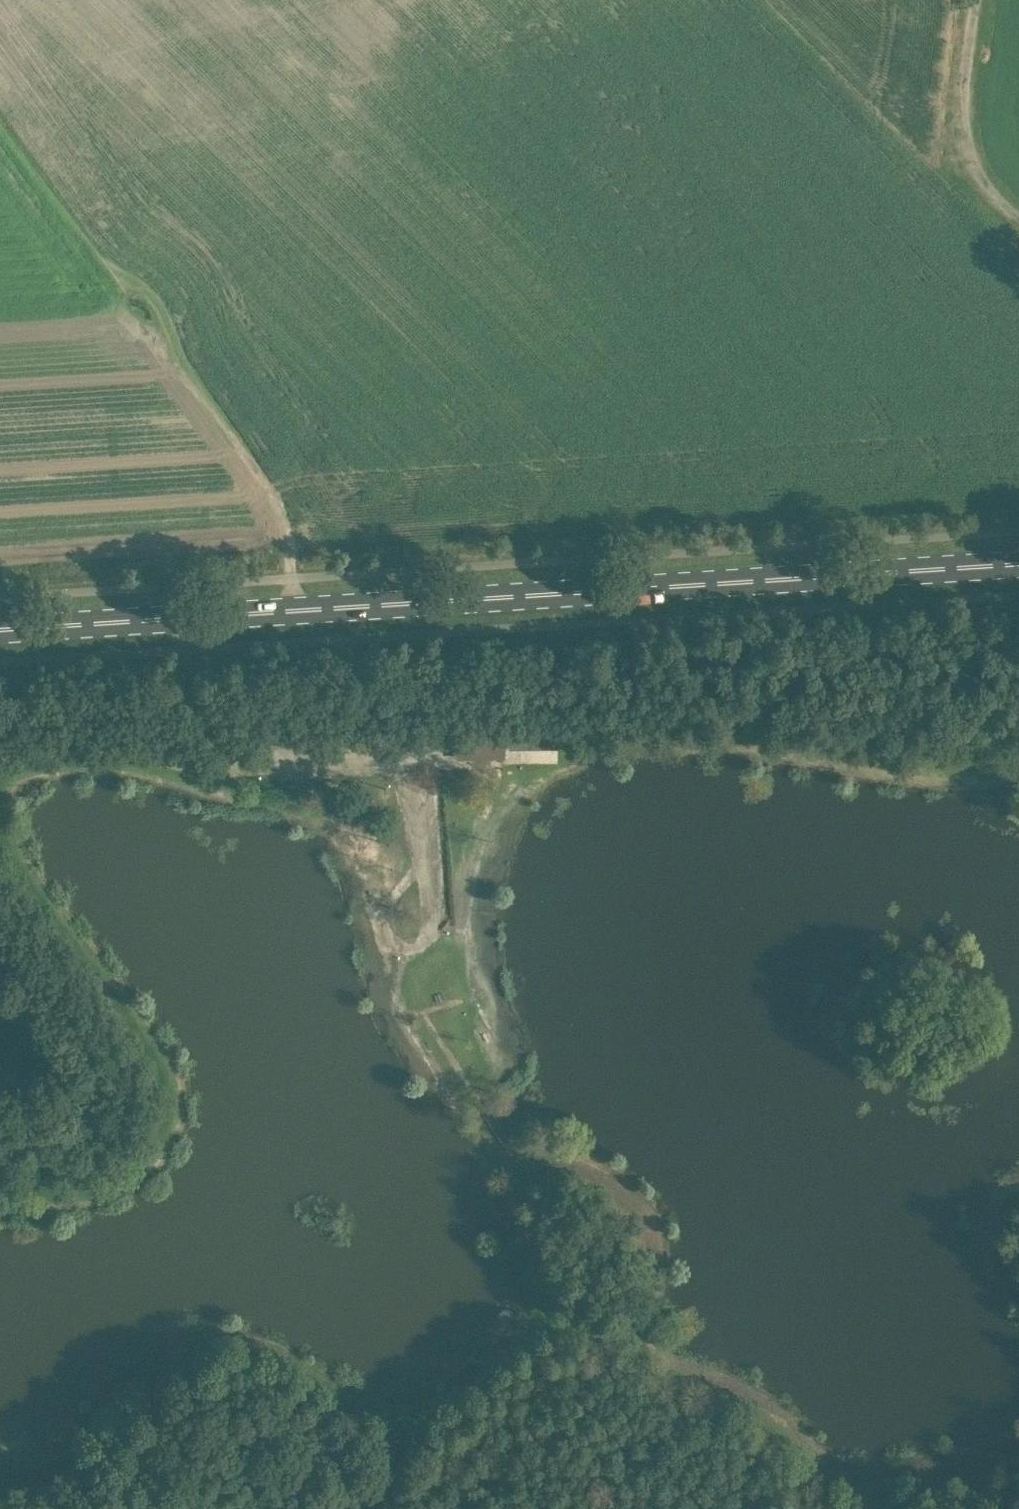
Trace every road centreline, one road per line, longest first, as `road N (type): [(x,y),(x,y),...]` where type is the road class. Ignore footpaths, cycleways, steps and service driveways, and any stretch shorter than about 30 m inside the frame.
road 1 (primary): [(1018,566),(0,635)]
road 2 (track): [(1018,213),(981,179),(962,130),(972,0)]

